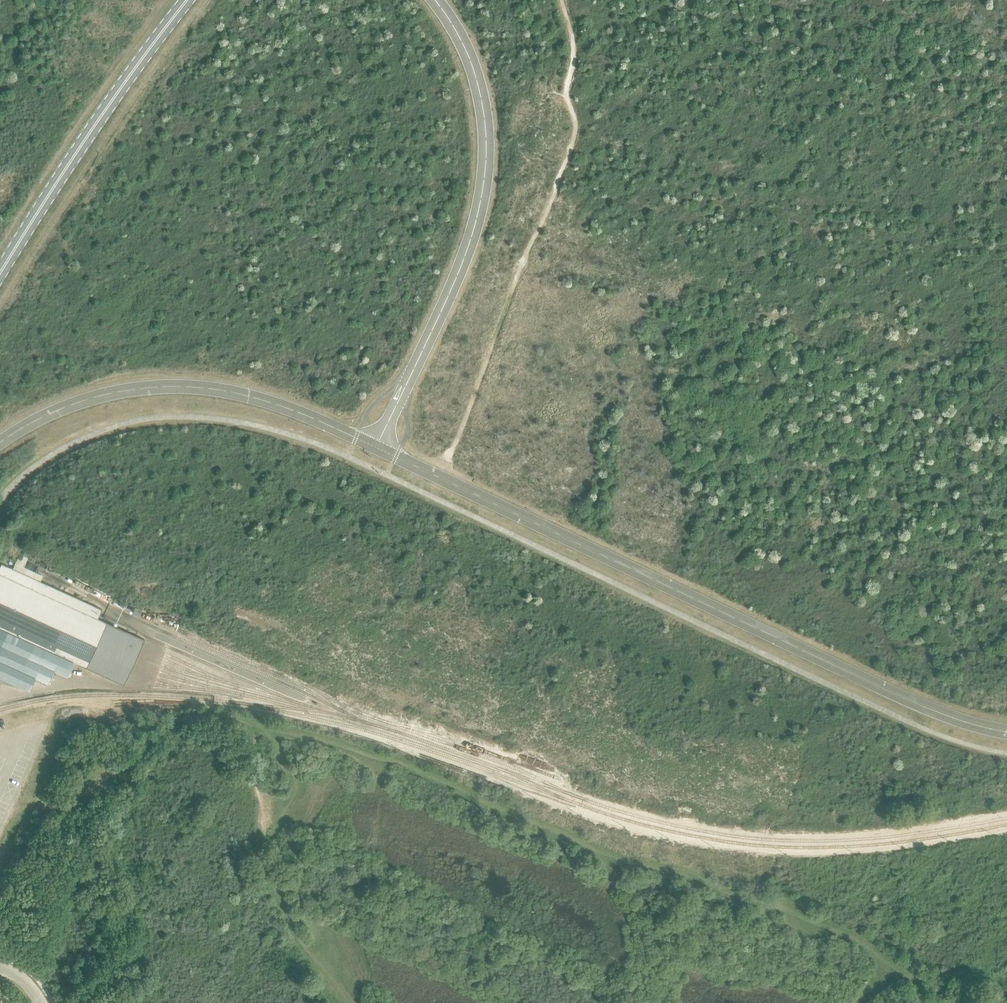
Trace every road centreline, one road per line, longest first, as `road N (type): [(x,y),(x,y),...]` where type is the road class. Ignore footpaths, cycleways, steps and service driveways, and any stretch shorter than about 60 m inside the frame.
road 1 (tertiary): [(1006,732),(928,709),(376,447)]
road 2 (unclassified): [(376,447),(450,292),(485,159),(477,82),(435,0)]
road 3 (tertiary): [(376,447),(253,397),(168,386),(75,403),(0,441)]
road 4 (primary): [(0,272),(186,0)]

